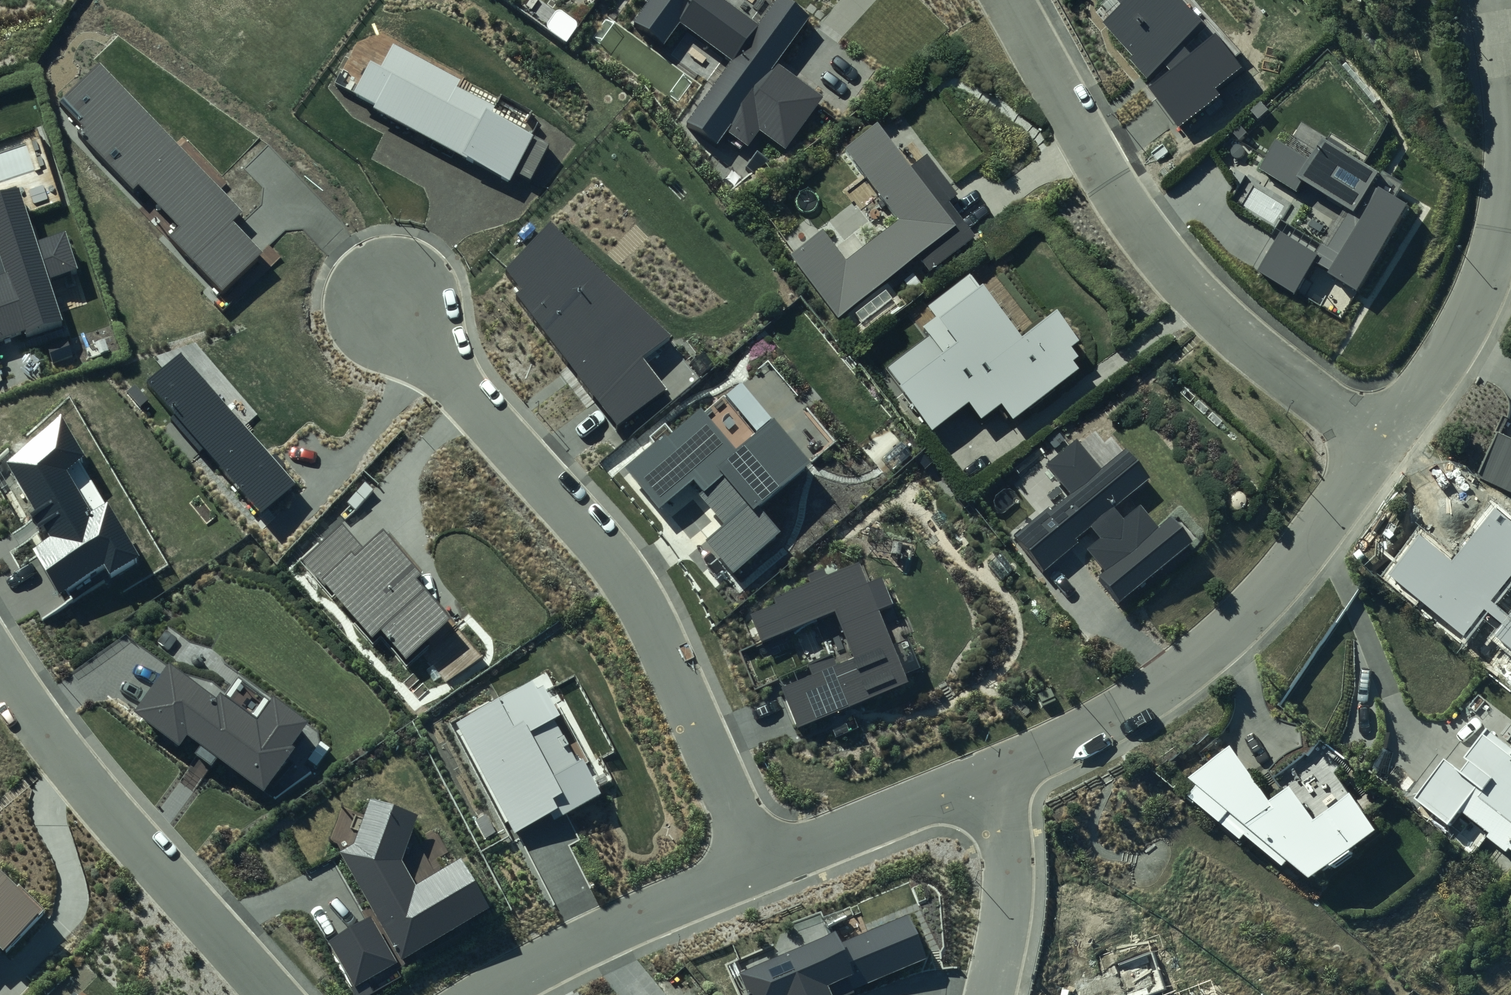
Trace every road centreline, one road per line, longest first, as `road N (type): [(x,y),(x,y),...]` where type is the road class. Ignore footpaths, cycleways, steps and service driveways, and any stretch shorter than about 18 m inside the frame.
road 1 (residential): [(757,865),(633,588),(604,545),(390,303)]
road 2 (residential): [(1389,441),(1300,385),(1163,258),(1009,0)]
road 3 (residential): [(987,779),(1133,710),(1217,654),(1298,567),(1389,441)]
road 4 (residential): [(1389,441),(1468,313),(1502,222),(1509,99),(1496,0)]
road 5 (residential): [(273,994),(85,785),(0,662)]
road 6 (residential): [(486,994),(757,865)]
road 7 (residential): [(757,865),(987,779)]
road 8 (residential): [(987,779),(1009,847),(991,994)]

